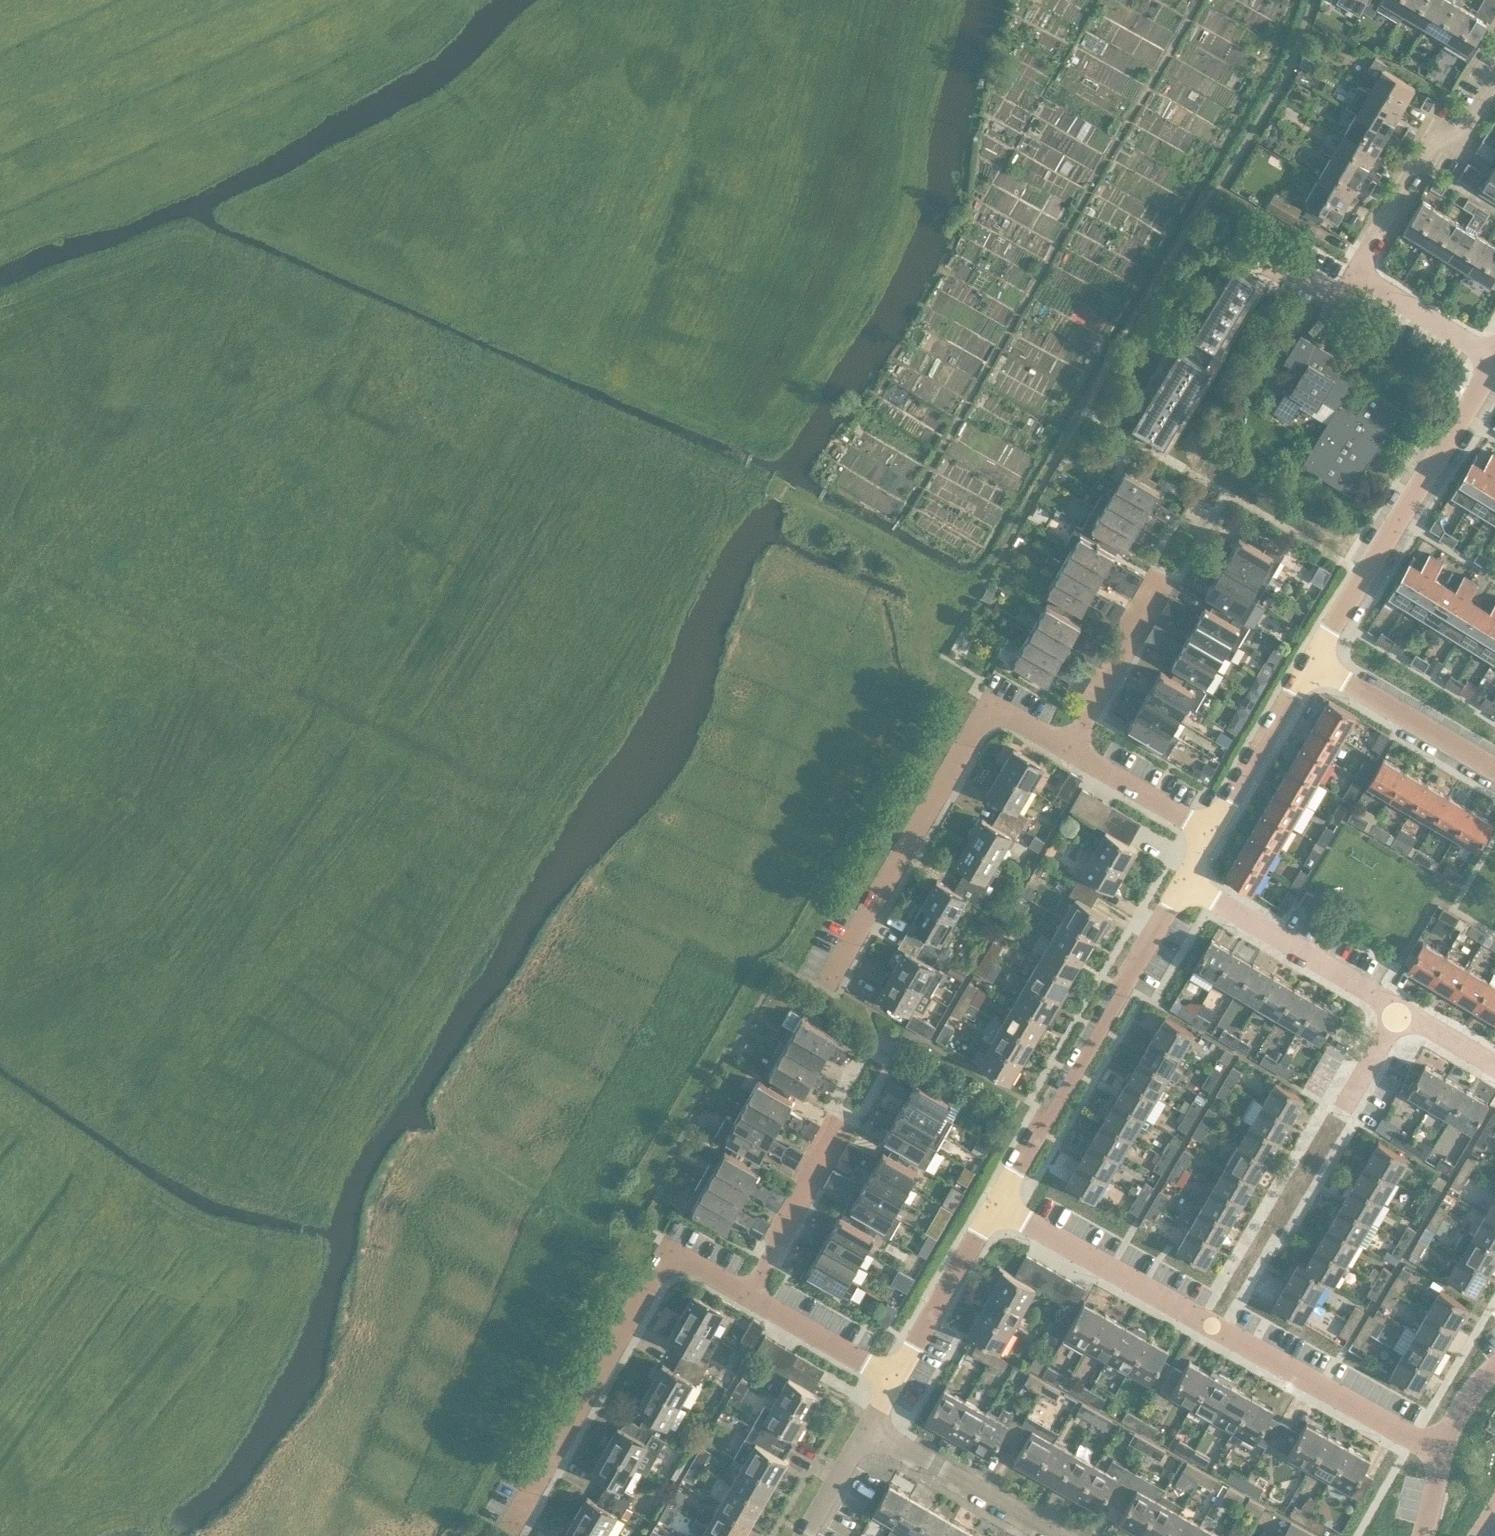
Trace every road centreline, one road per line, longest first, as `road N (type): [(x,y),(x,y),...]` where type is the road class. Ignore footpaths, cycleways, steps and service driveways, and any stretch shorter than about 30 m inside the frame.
road 1 (residential): [(1442,1453),(996,1203)]
road 2 (residential): [(1494,360),(1366,280),(1361,263),(1433,139),(1461,137),(1494,82)]
road 3 (residential): [(512,1526),(661,1263),(684,1260),(748,1296)]
road 4 (residential): [(834,977),(982,718),(1007,714),(1069,751)]
road 5 (residential): [(996,1203),(1184,883)]
road 6 (residential): [(1311,663),(1494,363)]
road 7 (track): [(982,718),(937,680),(908,568),(765,485)]
road 8 (residential): [(1398,1009),(1184,883)]
road 9 (residential): [(1056,1535),(869,1428)]
road 10 (residential): [(1494,767),(1311,663)]
road 11 (residential): [(893,1381),(996,1203)]
road 12 (residential): [(1209,834),(1311,663)]
road 13 (residential): [(748,1296),(839,1124)]
road 14 (residential): [(1069,751),(1158,584)]
road 15 (residential): [(748,1296),(893,1381)]
road 16 (residential): [(1069,751),(1209,834)]
road 17 (residential): [(804,1535),(869,1428)]

